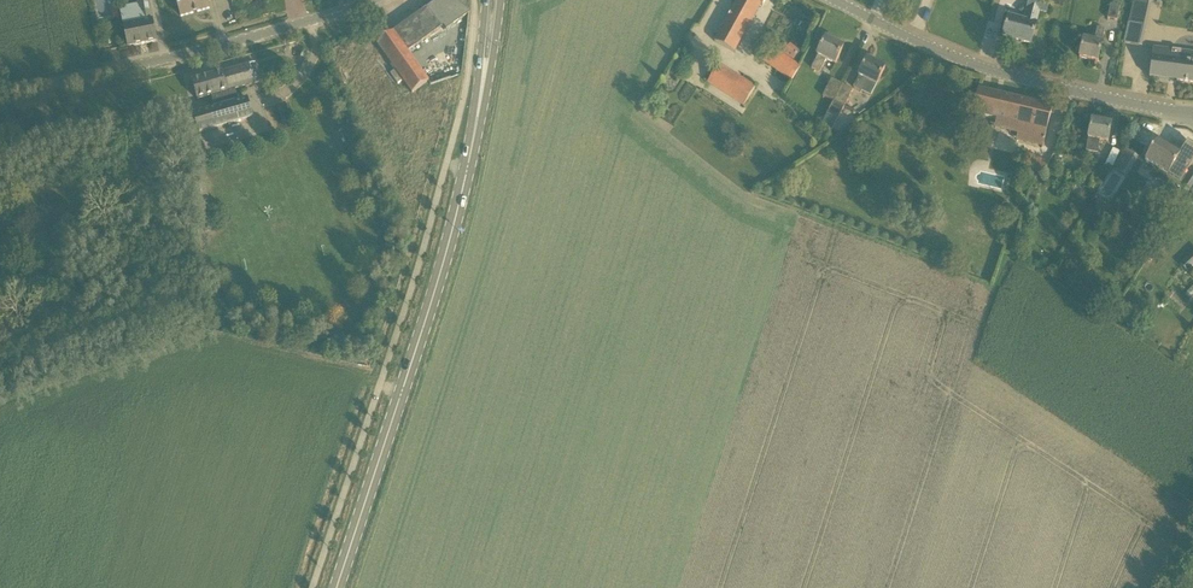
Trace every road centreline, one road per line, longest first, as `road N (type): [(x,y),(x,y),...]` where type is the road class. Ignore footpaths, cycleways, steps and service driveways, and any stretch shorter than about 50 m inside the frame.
road 1 (primary): [(342,587),(459,213),(480,104)]
road 2 (tertiary): [(0,95),(370,0)]
road 3 (tertiary): [(841,0),(1035,81),(1192,114)]

